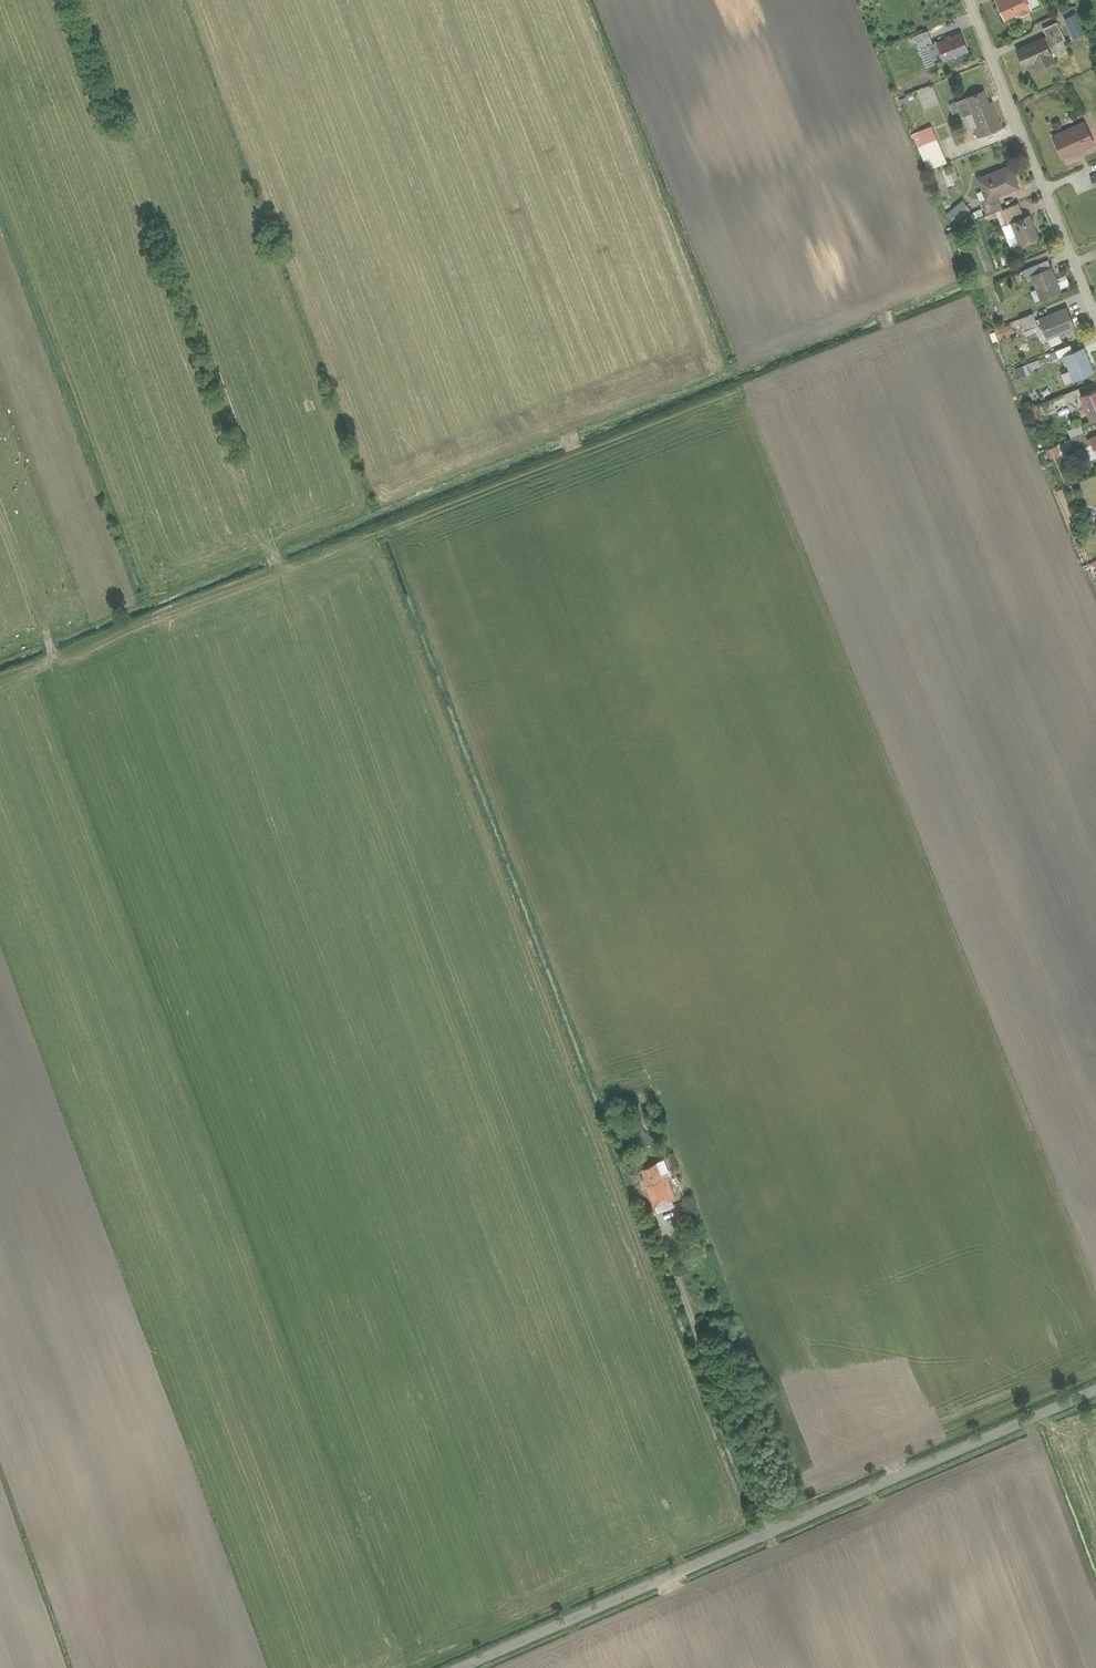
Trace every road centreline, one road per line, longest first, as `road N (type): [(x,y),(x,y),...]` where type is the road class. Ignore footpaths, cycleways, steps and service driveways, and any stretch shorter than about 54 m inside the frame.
road 1 (tertiary): [(458,1667),(1095,1388)]
road 2 (residential): [(971,0),(1095,307)]

